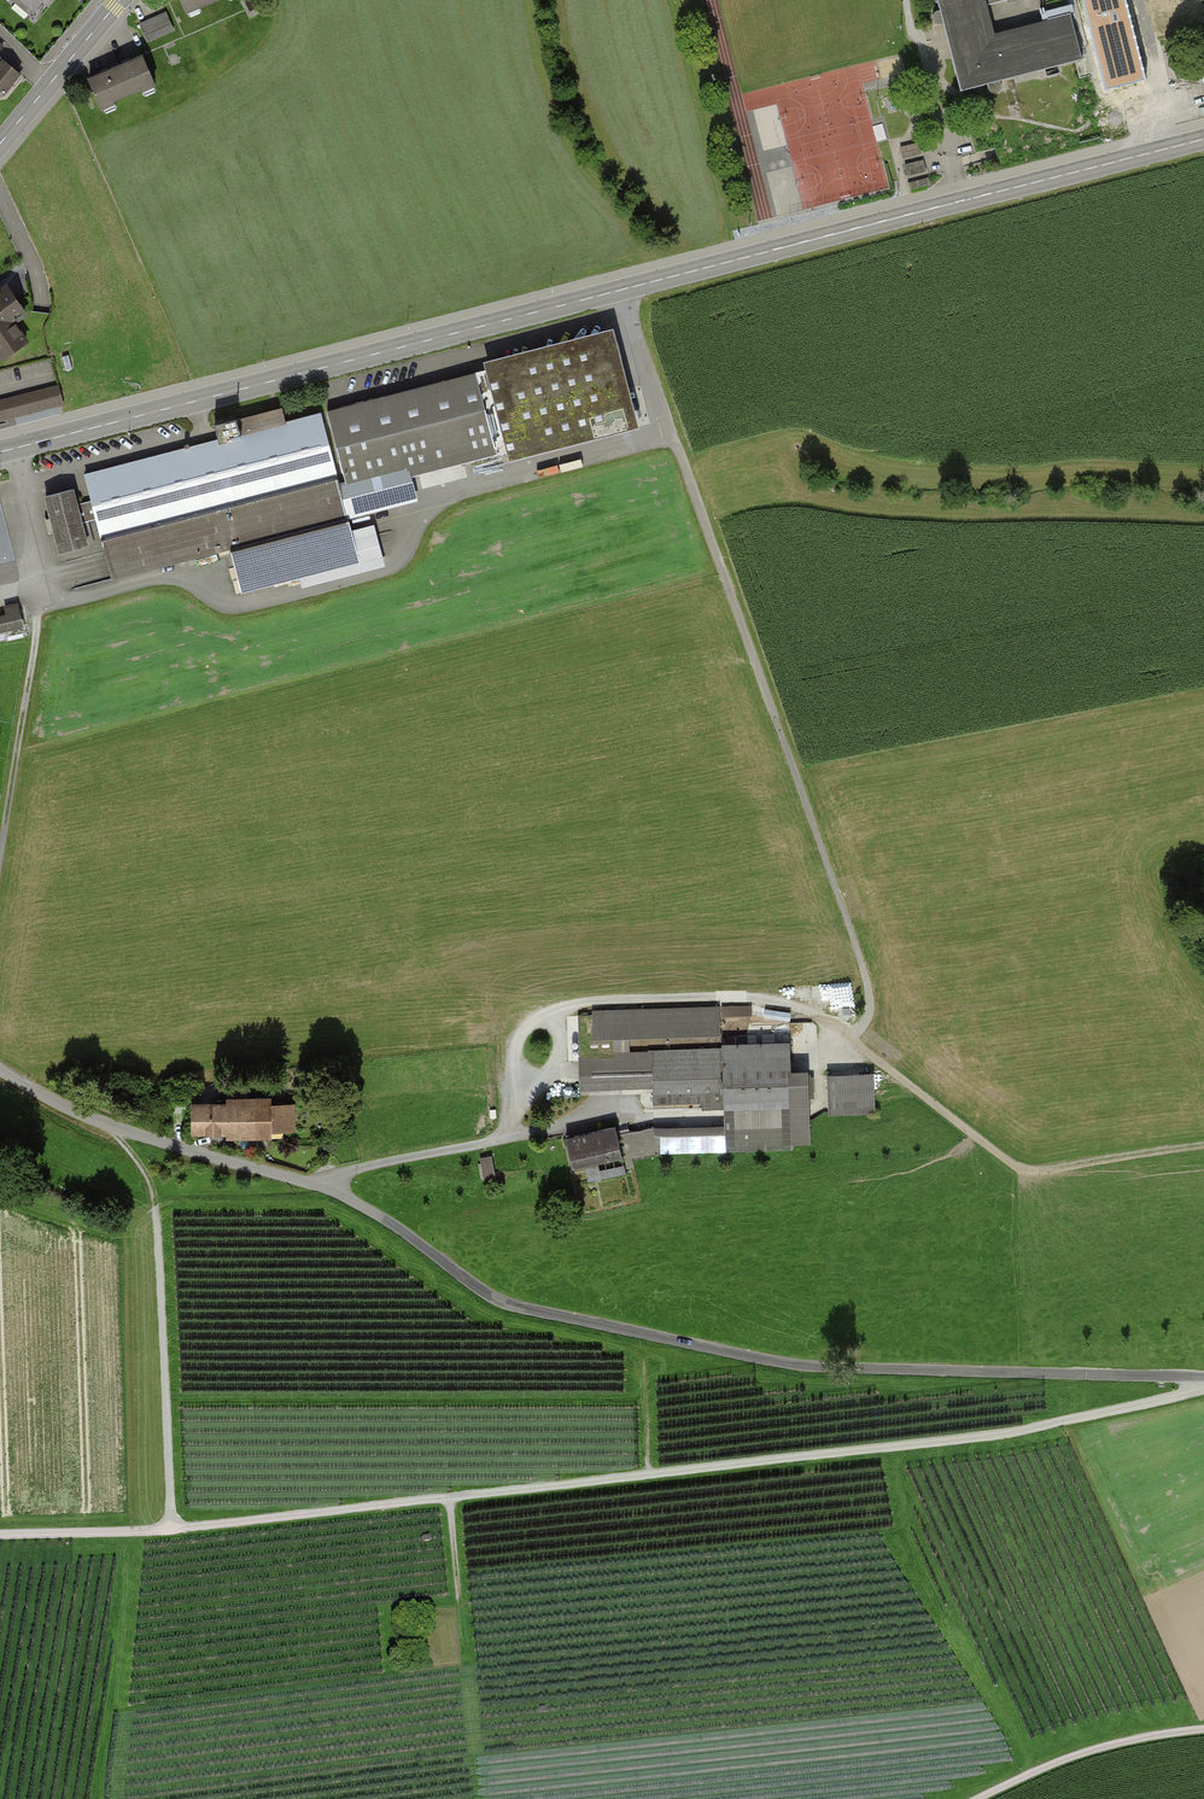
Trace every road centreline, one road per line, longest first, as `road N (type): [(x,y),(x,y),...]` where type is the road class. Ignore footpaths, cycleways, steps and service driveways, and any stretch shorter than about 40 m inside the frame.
road 1 (unclassified): [(0,1070),(117,1128),(335,1189),(503,1303),(794,1365),(1203,1379)]
road 2 (primary): [(0,452),(1203,139)]
road 3 (track): [(0,1538),(171,1531),(1003,1435),(1190,1391),(1197,1379)]
road 4 (track): [(490,1144),(511,1109),(518,1039),(540,1019),(588,1004),(723,996),(791,1006),(854,1033),(872,1005),(706,526),(665,433)]
road 5 (track): [(1203,1145),(1023,1170),(876,1061),(854,1033)]
road 6 (track): [(155,1200),(171,1531)]
road 7 (track): [(37,620),(0,853)]
road 8 (track): [(985,1798),(1086,1754),(1203,1732)]
road 9 (residential): [(0,144),(120,0)]

